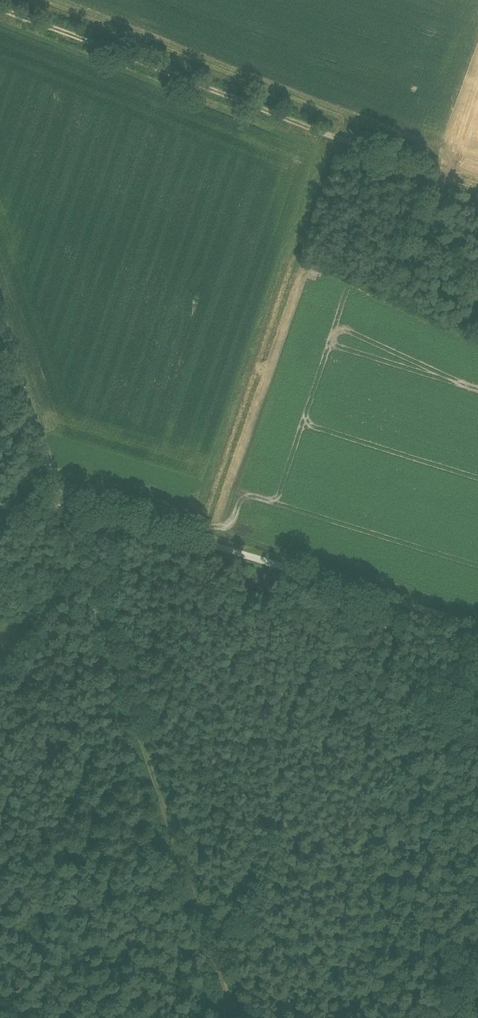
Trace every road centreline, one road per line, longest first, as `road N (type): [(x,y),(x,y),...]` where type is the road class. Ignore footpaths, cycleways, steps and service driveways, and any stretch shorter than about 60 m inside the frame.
road 1 (unclassified): [(0,314),(58,482),(477,618)]
road 2 (track): [(58,482),(253,1017)]
road 3 (track): [(0,1),(390,155),(477,182)]

